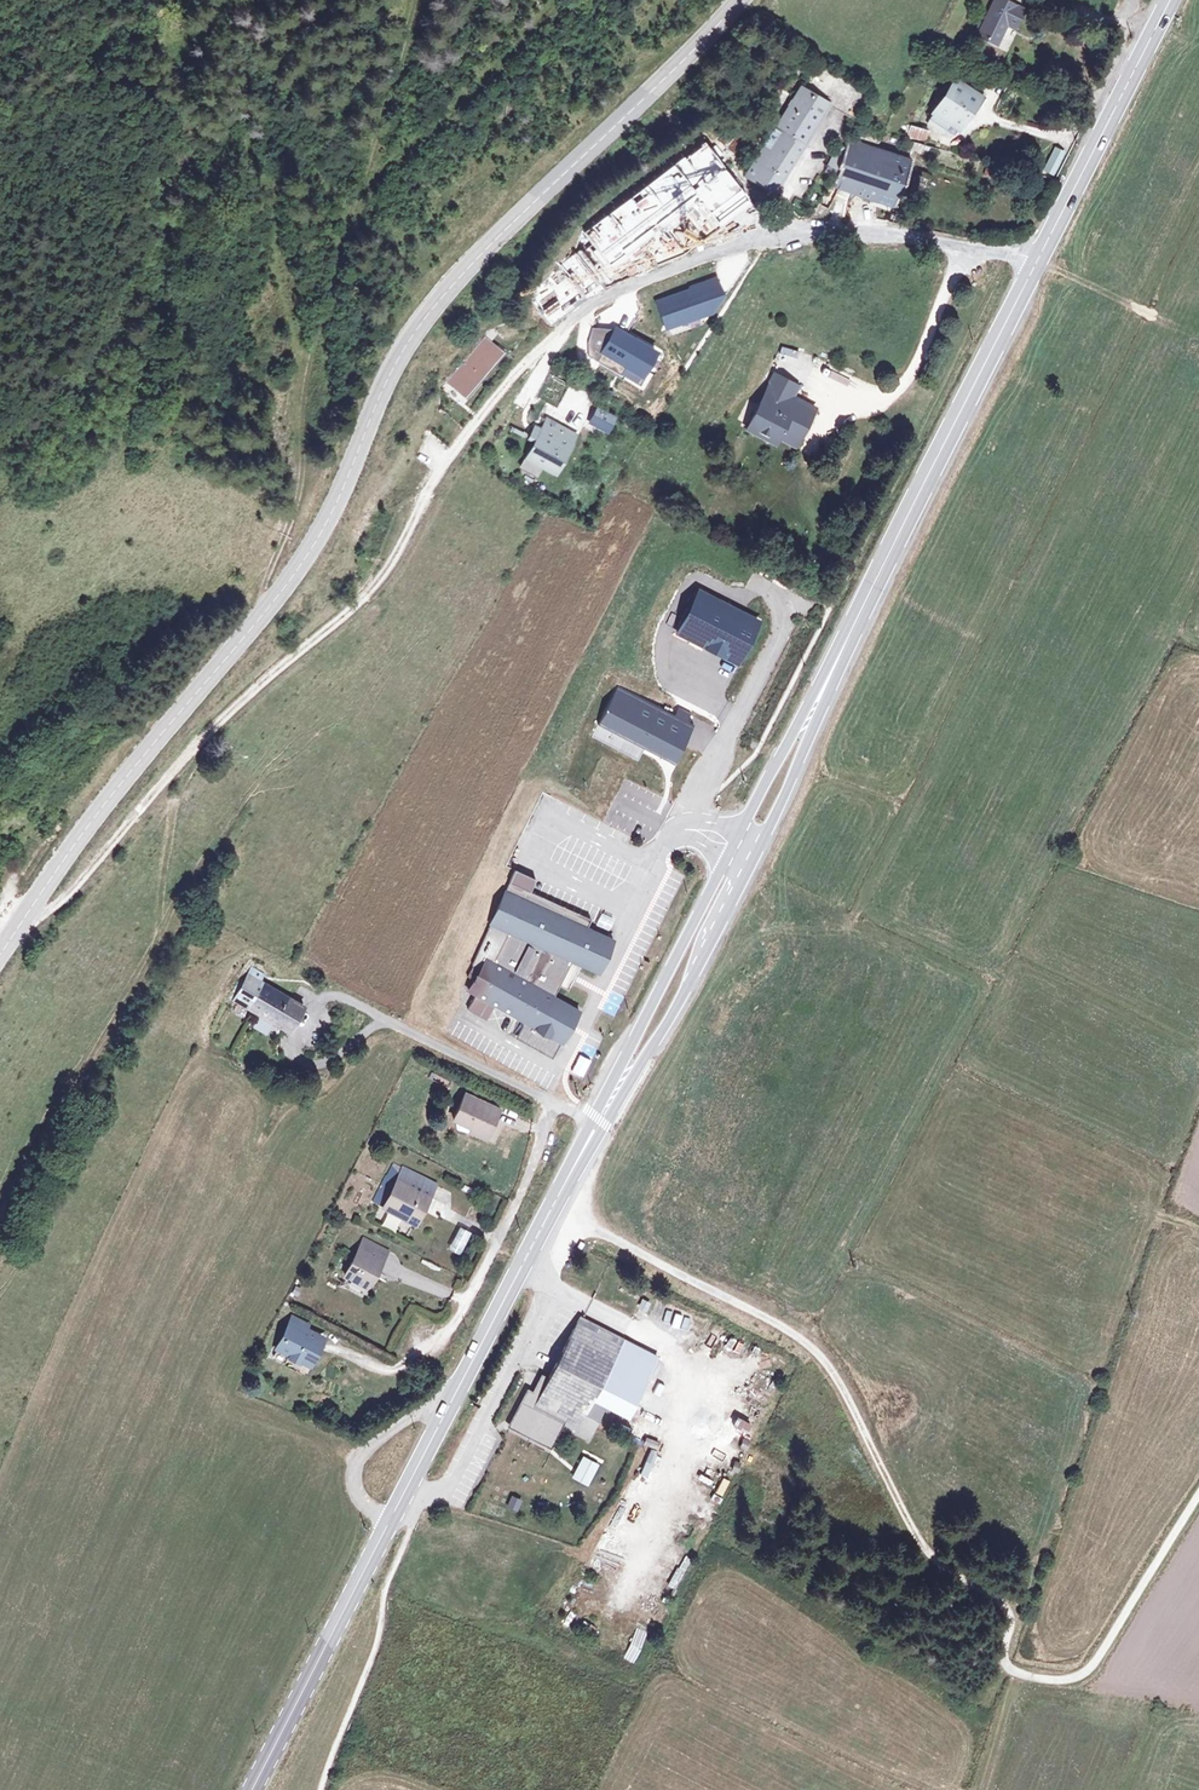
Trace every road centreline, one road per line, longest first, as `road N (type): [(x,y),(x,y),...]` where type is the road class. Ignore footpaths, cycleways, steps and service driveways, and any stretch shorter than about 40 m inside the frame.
road 1 (tertiary): [(740,0),(485,250),(422,322),(317,541),(87,827),(0,954)]
road 2 (track): [(552,1208),(809,1342),(848,1397),(922,1544),(1008,1603),(1015,1615),(1005,1654),(1018,1672),(1085,1675),(1198,1497)]
road 3 (track): [(0,940),(71,891),(197,744),(369,592),(444,463),(495,398),(601,299)]
road 4 (secondary): [(252,1789),(604,1113)]
road 5 (secondary): [(824,687),(1039,258)]
road 6 (residential): [(601,299),(790,233),(852,232),(1039,258)]
road 7 (secondary): [(692,980),(792,779),(824,687)]
road 8 (secondary): [(739,828),(604,1113)]
road 9 (secondary): [(1039,258),(1169,0)]
road 10 (secondary): [(692,980),(700,940),(754,836),(739,828)]
road 11 (secondary): [(824,687),(739,828)]
road 12 (secondary): [(604,1113),(692,980)]

